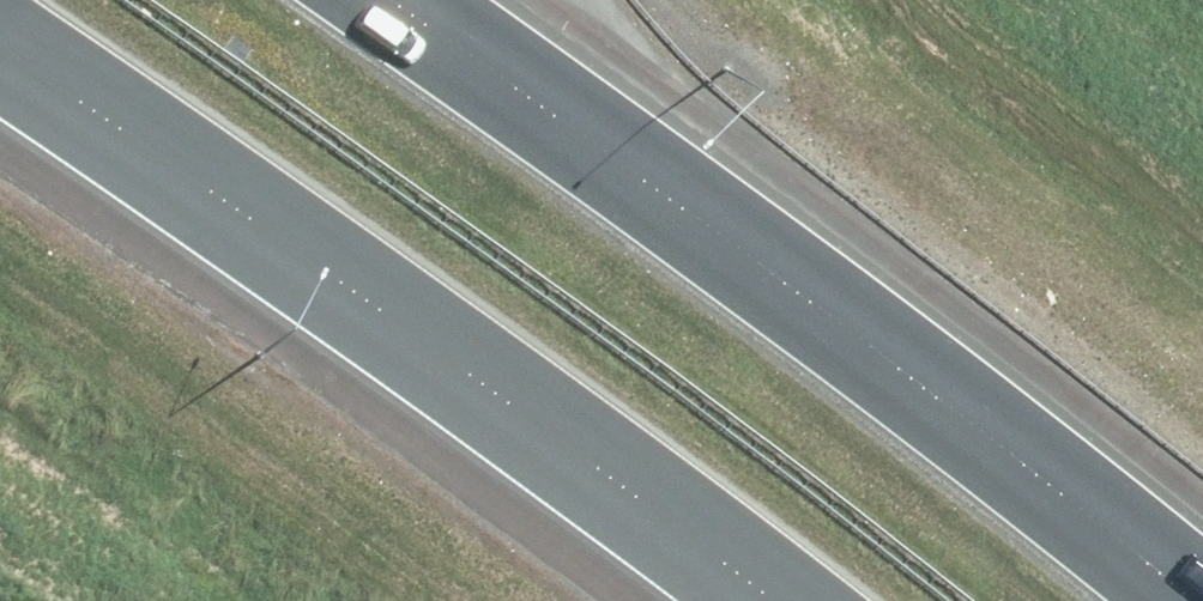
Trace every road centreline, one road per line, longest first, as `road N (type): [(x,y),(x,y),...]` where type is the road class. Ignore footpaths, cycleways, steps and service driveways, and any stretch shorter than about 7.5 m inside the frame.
road 1 (motorway): [(375,0),(936,400),(1187,600)]
road 2 (motorway): [(759,600),(0,52)]

